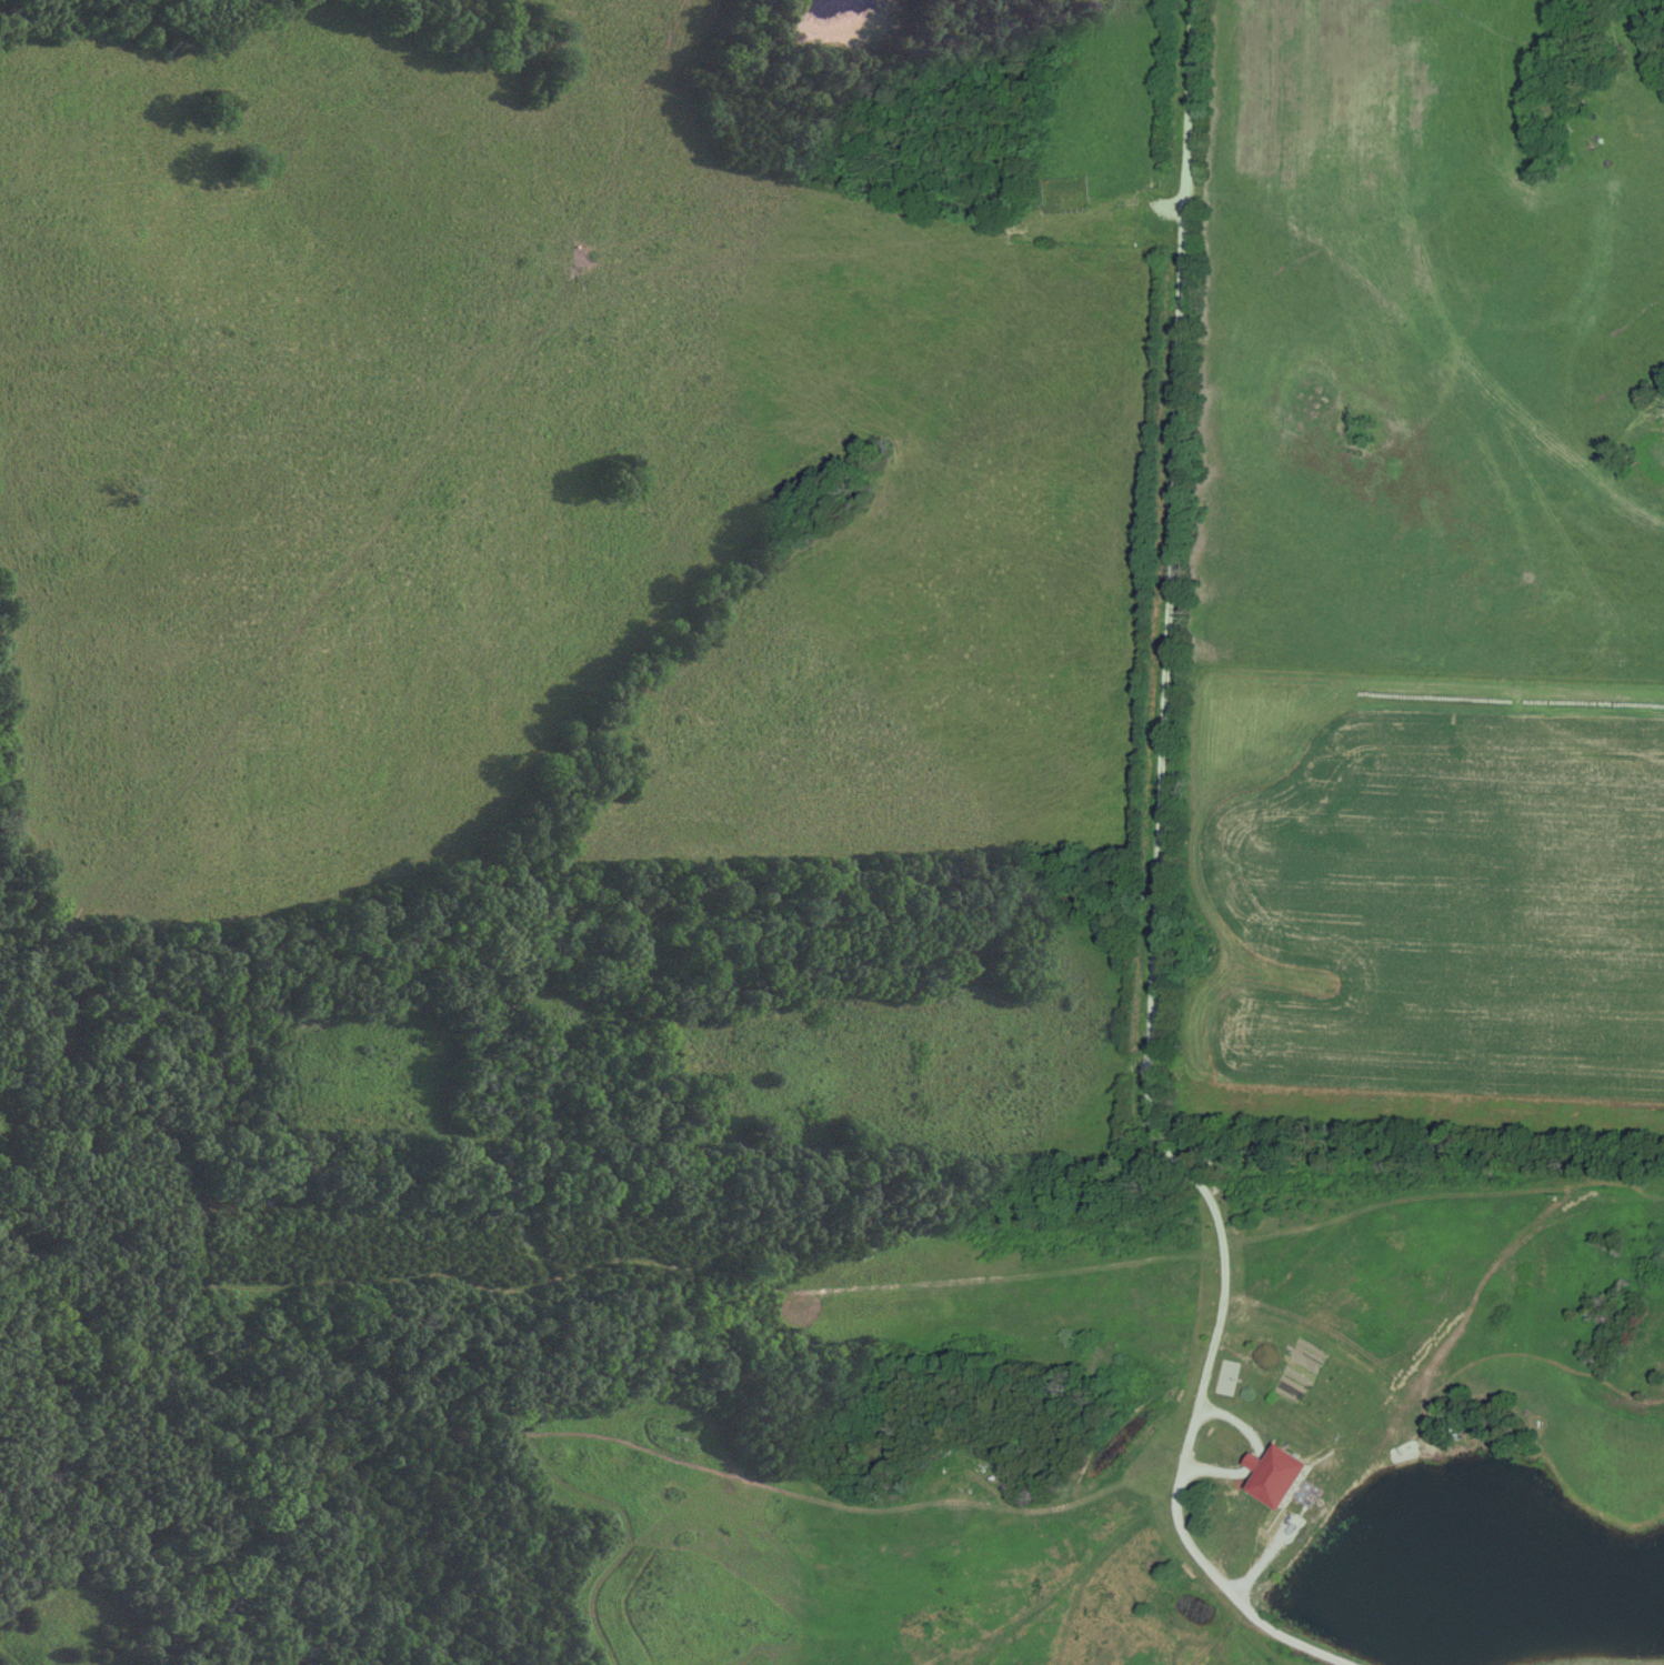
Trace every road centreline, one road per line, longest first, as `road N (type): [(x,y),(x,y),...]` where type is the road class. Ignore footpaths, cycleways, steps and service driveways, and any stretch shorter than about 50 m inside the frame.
road 1 (residential): [(1199,0),(1152,1096),(1161,1131),(1192,1157),(1663,1167)]

